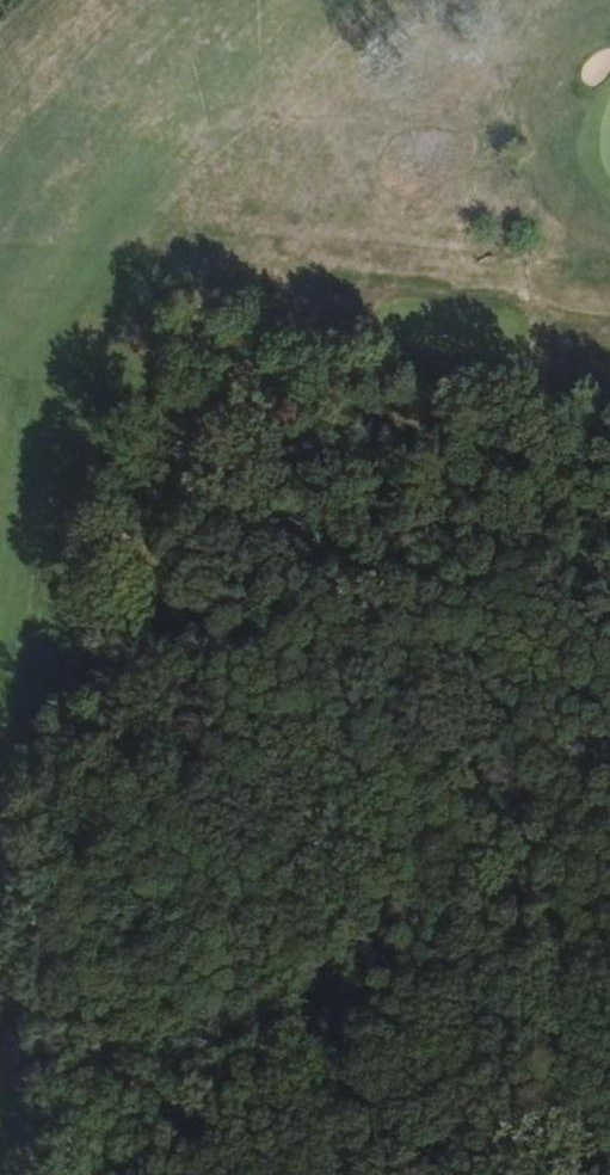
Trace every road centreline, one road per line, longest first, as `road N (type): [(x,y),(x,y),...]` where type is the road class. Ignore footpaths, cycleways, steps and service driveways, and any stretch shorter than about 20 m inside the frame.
road 1 (track): [(70,1174),(57,1146),(180,1055),(609,788)]

